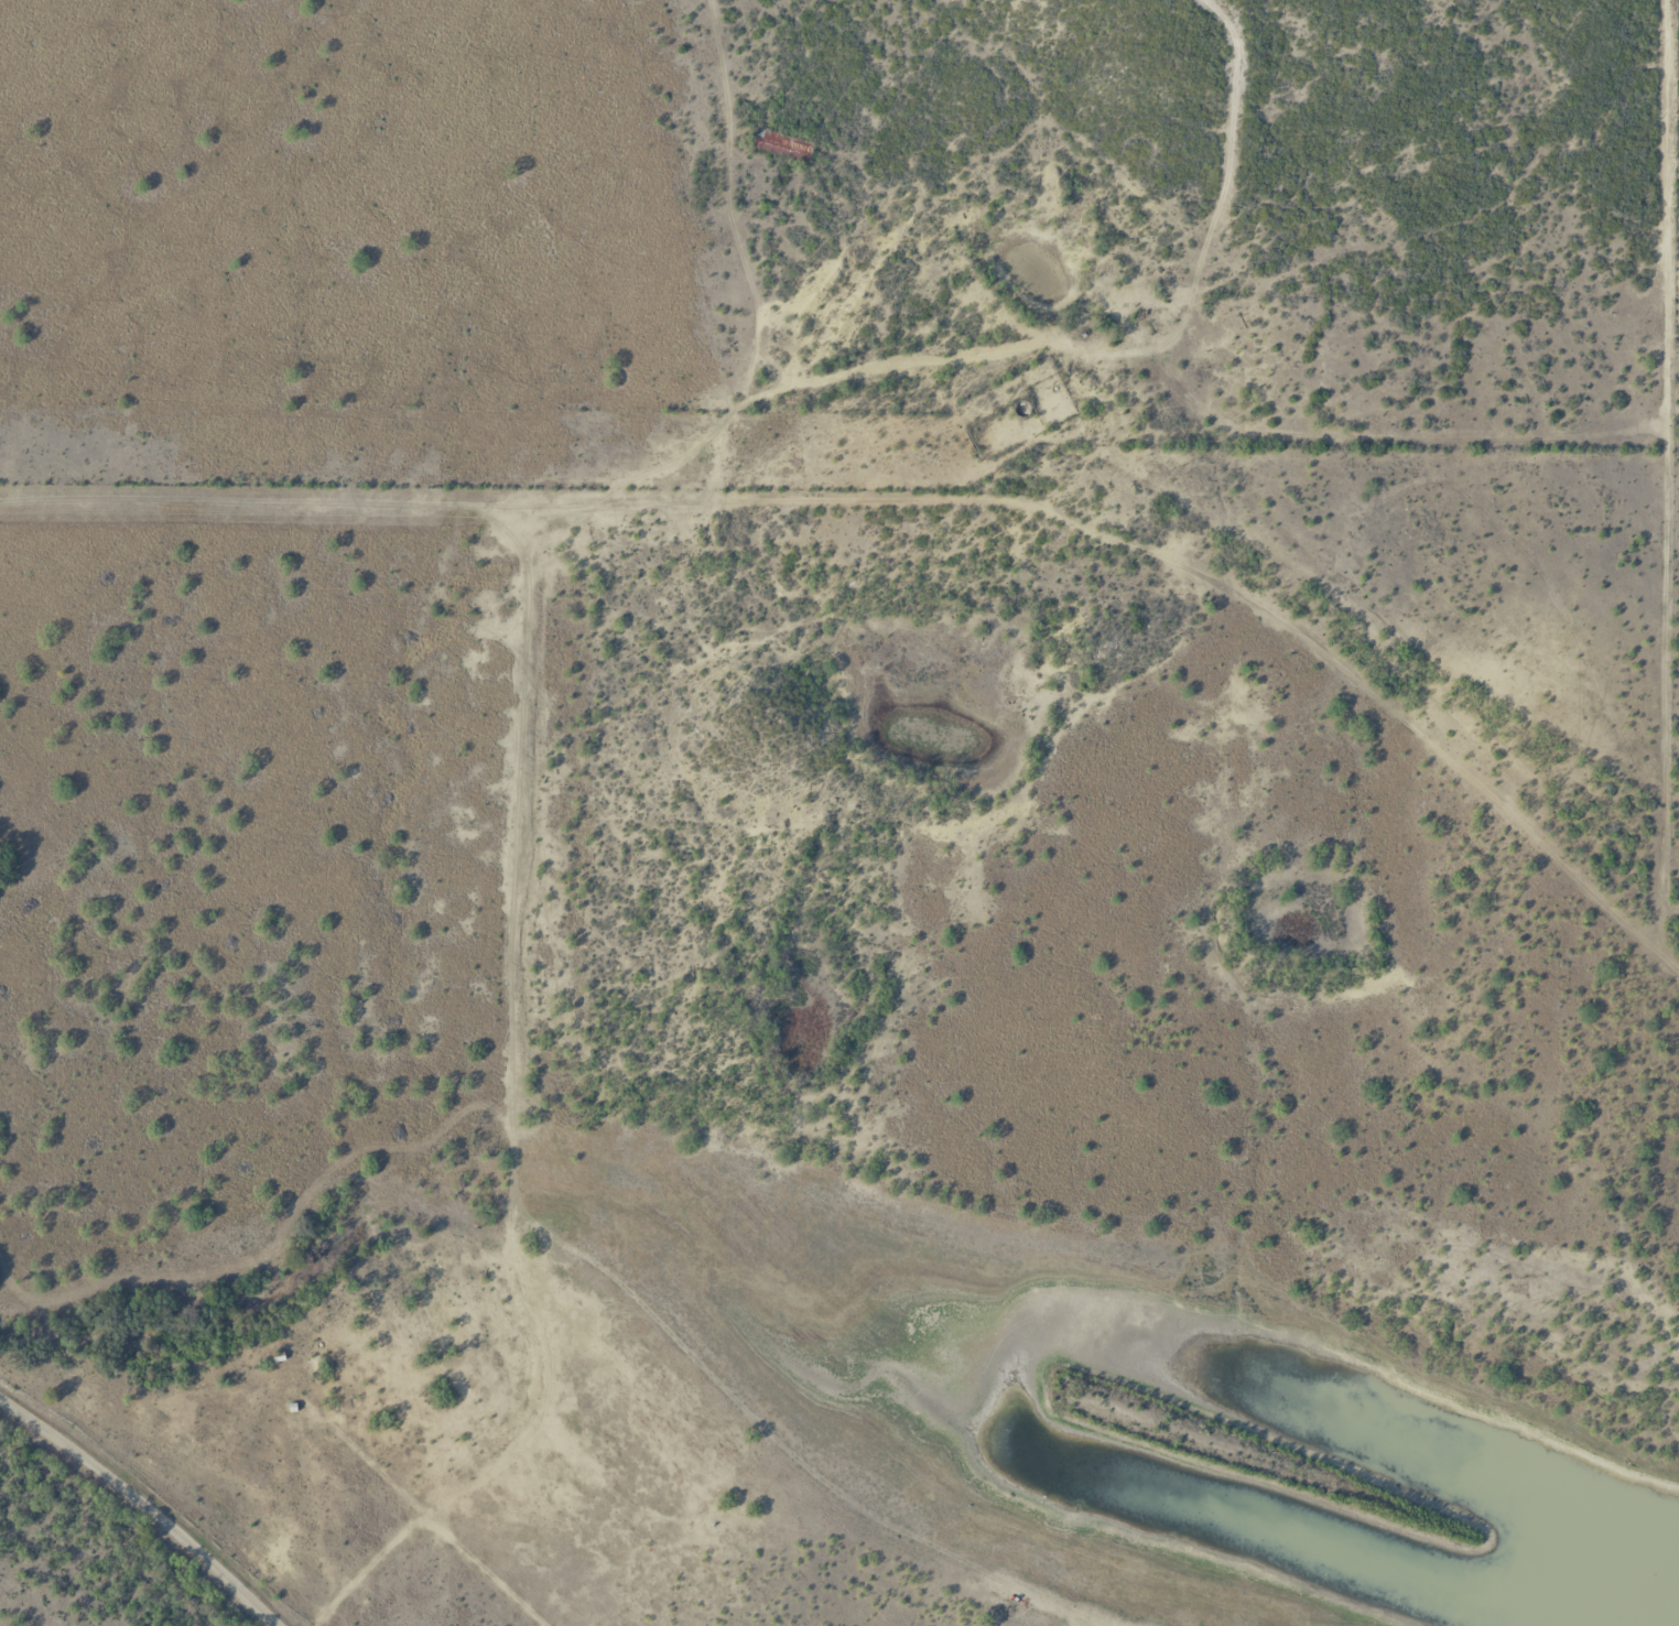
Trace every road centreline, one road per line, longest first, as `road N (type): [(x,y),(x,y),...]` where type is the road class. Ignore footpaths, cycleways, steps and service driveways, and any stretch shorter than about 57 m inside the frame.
road 1 (tertiary): [(276,1625),(130,1495),(0,1400)]

